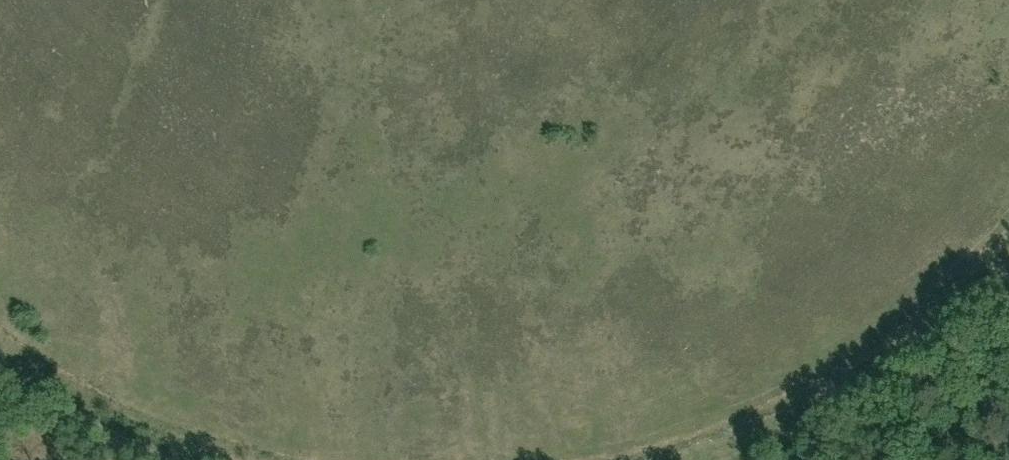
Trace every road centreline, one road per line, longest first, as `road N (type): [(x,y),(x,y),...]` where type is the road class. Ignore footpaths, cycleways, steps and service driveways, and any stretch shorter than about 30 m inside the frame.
road 1 (track): [(0,371),(155,459)]

